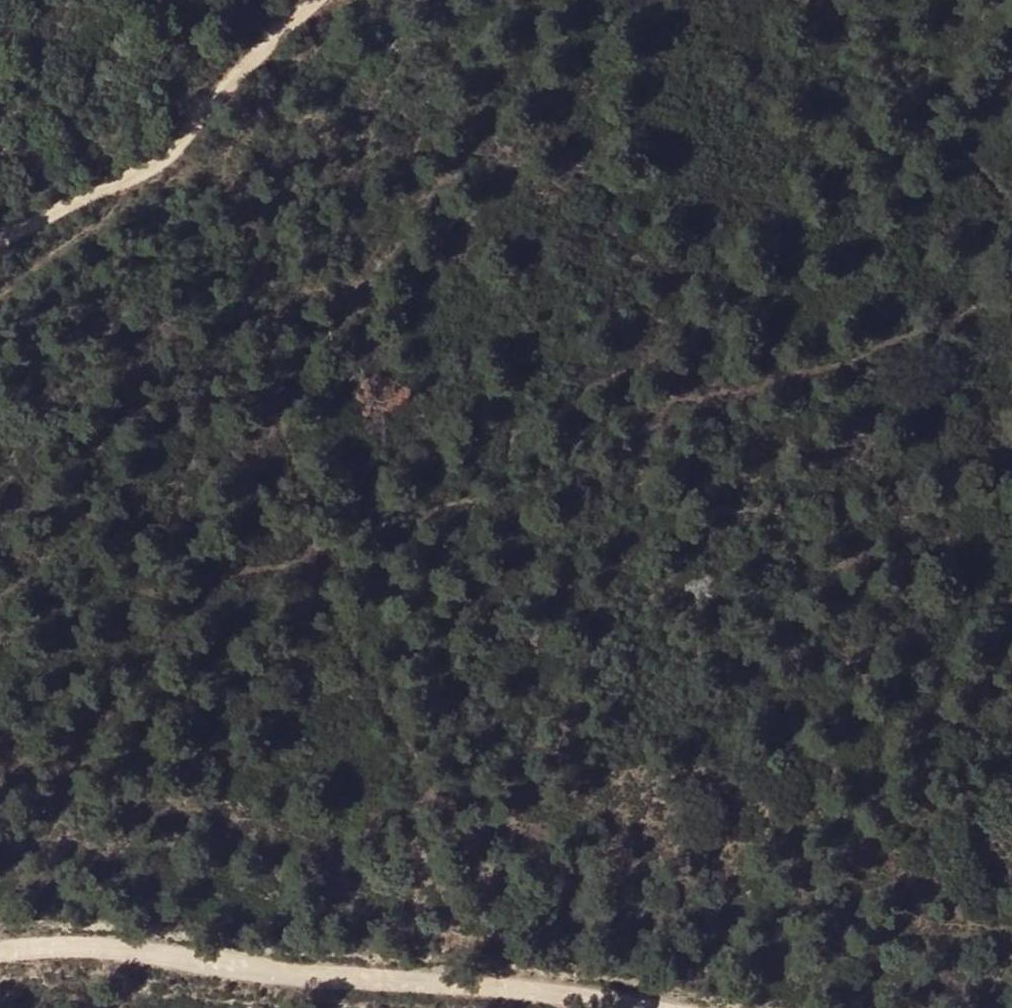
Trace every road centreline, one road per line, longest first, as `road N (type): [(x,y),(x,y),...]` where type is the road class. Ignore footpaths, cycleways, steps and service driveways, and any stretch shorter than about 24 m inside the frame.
road 1 (track): [(645,1007),(497,989),(299,979),(105,948),(0,960)]
road 2 (track): [(311,0),(158,168),(0,238)]

